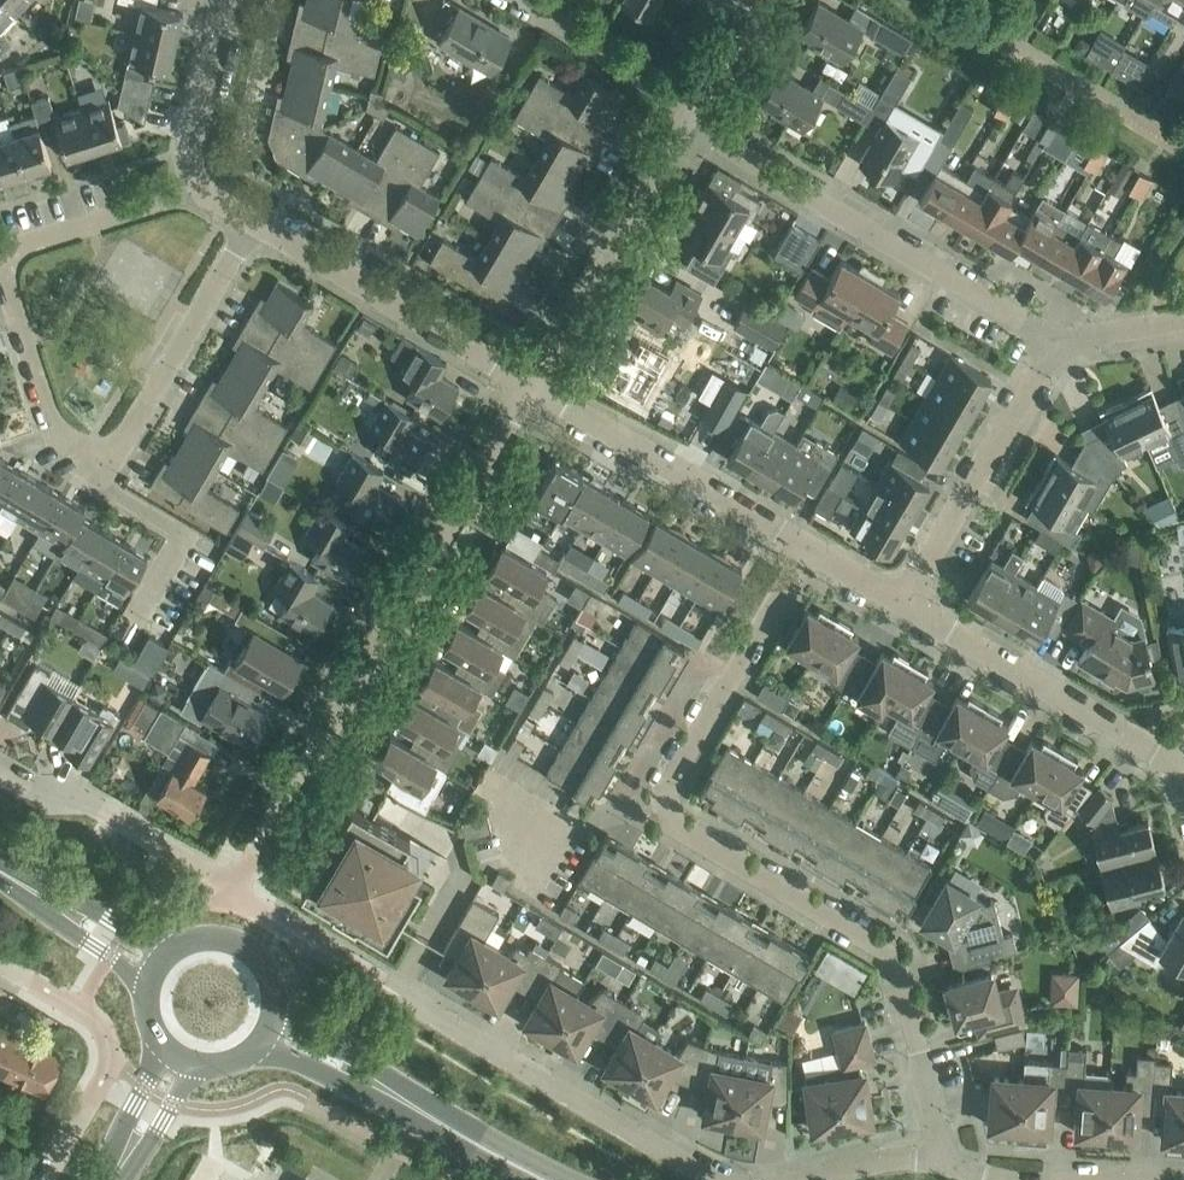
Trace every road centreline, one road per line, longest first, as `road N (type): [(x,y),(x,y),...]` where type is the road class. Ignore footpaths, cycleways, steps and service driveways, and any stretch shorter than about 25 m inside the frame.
road 1 (residential): [(940,1160),(890,952),(681,831),(665,799),(808,546)]
road 2 (residential): [(234,881),(531,385)]
road 3 (residential): [(0,253),(55,427),(100,452),(119,447),(252,223)]
road 4 (residential): [(1061,346),(686,122)]
road 5 (residential): [(727,1179),(672,1158),(382,985)]
road 6 (residential): [(1181,763),(902,601)]
road 7 (residential): [(531,385),(252,223)]
road 8 (residential): [(808,546),(531,385)]
road 9 (residential): [(531,385),(686,122)]
road 10 (residential): [(902,601),(1061,346)]
road 11 (residential): [(45,1179),(102,1082),(108,1042),(93,1019),(0,963)]
road 12 (residential): [(234,881),(87,804),(50,804),(0,774)]
road 13 (residential): [(200,192),(0,253)]
road 14 (residential): [(696,105),(525,0)]
road 15 (residential): [(200,192),(193,152),(228,0)]
road 16 (secondary): [(175,952),(6,872)]
road 17 (secondary): [(543,1179),(383,1088)]
road 18 (secondary): [(6,872),(152,984)]
road 19 (secondary): [(163,1039),(112,1176)]
road 20 (secondary): [(112,1176),(145,1147),(195,1059)]
road 21 (secondary): [(269,1012),(269,992),(250,957),(213,941),(175,952)]
road 22 (secondary): [(250,1046),(383,1088)]
road 23 (secondary): [(383,1088),(328,1042),(269,1012)]
road 24 (residential): [(940,1160),(876,1162),(808,1179)]
road 25 (residential): [(1061,346),(1183,319)]
road 26 (residential): [(696,105),(757,0)]

